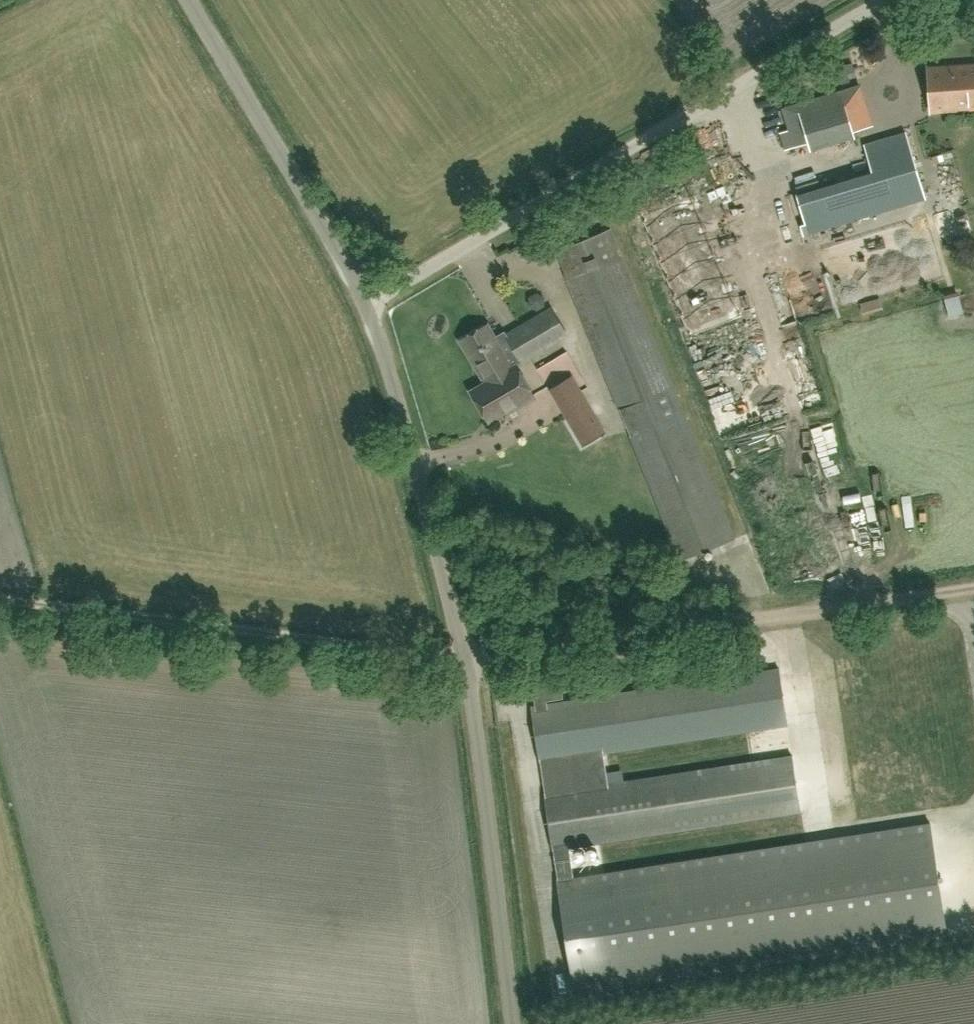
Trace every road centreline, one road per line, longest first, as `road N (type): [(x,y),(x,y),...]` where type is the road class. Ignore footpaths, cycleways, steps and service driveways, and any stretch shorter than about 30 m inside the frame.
road 1 (track): [(0,599),(464,656),(973,586)]
road 2 (unclassified): [(514,1023),(464,656),(380,332),(365,305)]
road 3 (unclassified): [(365,305),(883,0)]
road 4 (unclassified): [(365,305),(191,0)]

